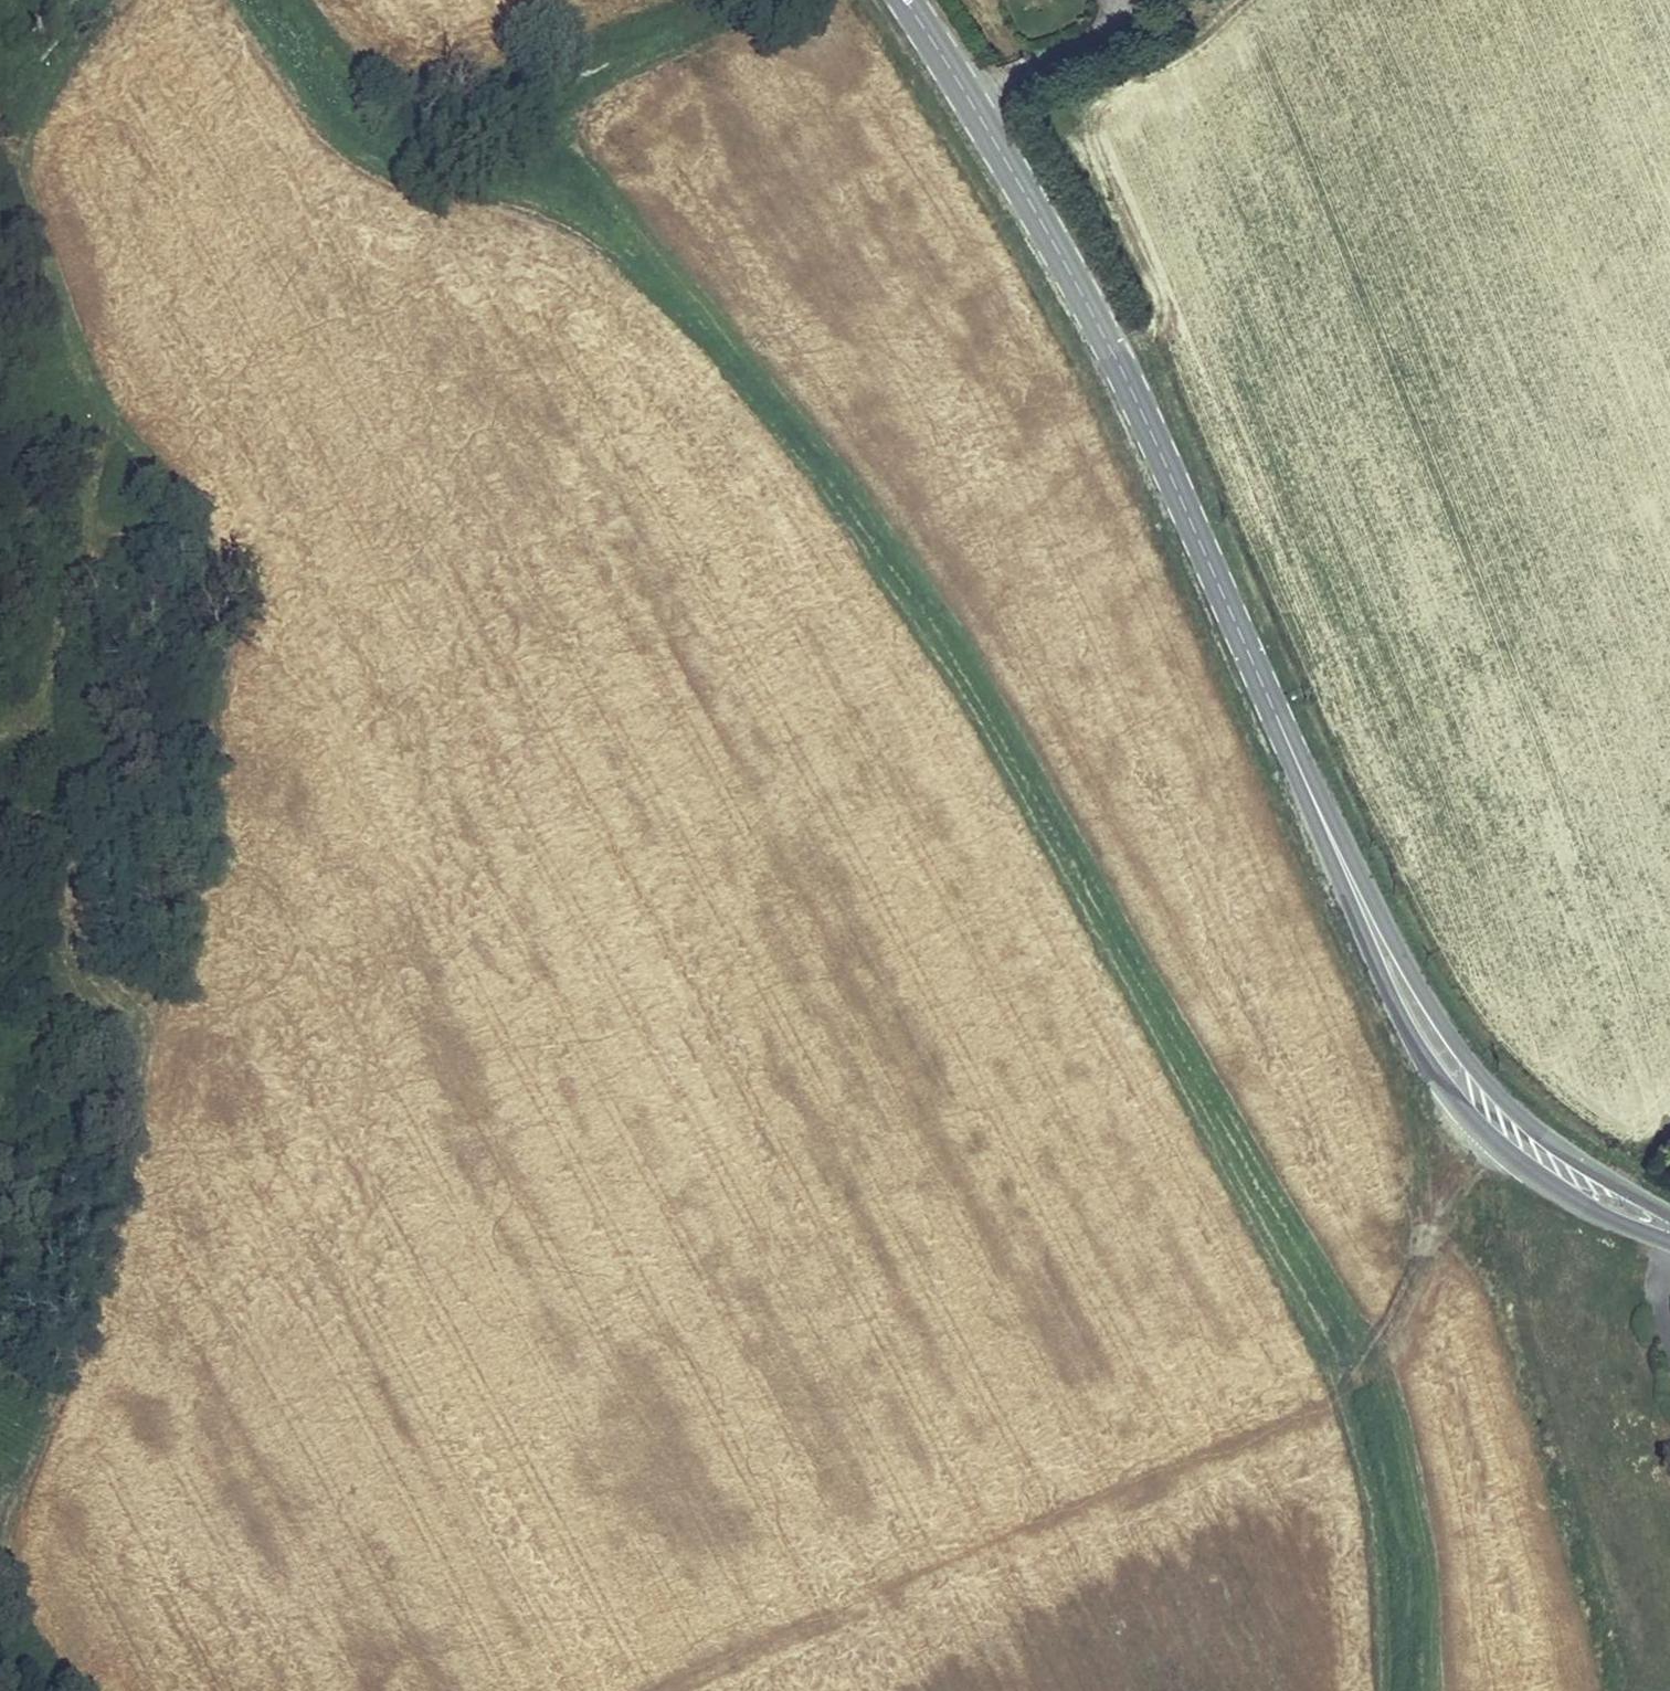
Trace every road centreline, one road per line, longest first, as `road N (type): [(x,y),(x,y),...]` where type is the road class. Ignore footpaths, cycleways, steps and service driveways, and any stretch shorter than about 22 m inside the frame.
road 1 (secondary): [(902,0),(1102,328),(1347,877),(1443,1056),(1494,1119),(1614,1204),(1669,1230)]
road 2 (track): [(1465,1145),(1452,1267),(1394,1343),(1344,1390),(1339,1408),(1369,1508),(1380,1597),(1379,1690)]

